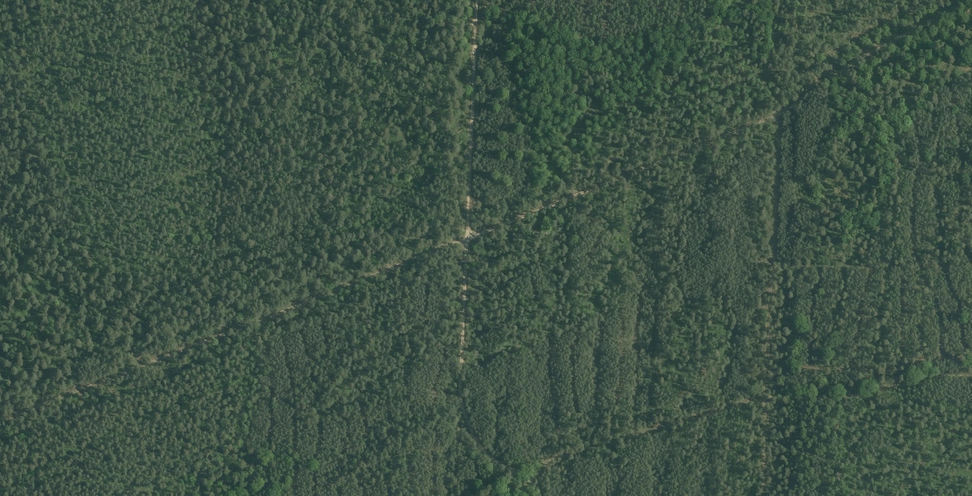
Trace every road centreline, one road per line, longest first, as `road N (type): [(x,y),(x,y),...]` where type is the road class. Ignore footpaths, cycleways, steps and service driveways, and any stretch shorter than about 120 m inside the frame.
road 1 (track): [(0,422),(761,123),(971,8)]
road 2 (track): [(538,495),(478,443),(460,395),(477,0)]
road 3 (track): [(474,495),(515,472),(766,398),(849,398),(971,377)]
road 4 (track): [(762,495),(779,114)]

